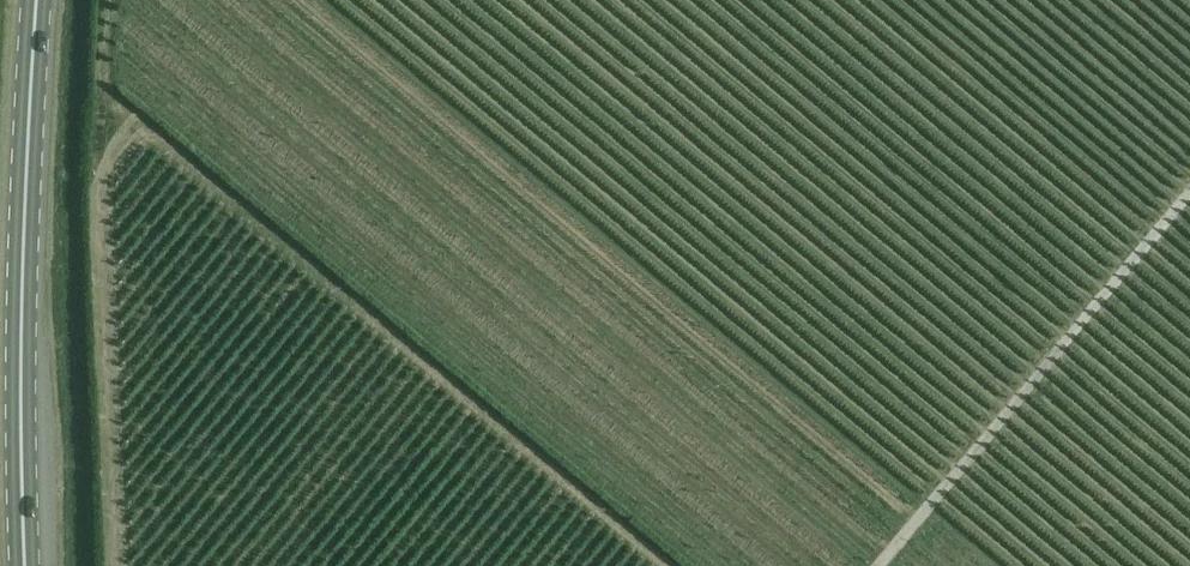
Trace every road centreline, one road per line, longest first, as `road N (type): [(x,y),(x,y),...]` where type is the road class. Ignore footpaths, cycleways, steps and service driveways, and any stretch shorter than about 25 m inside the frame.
road 1 (primary): [(25,565),(21,291),(37,0)]
road 2 (track): [(1189,190),(877,565)]

